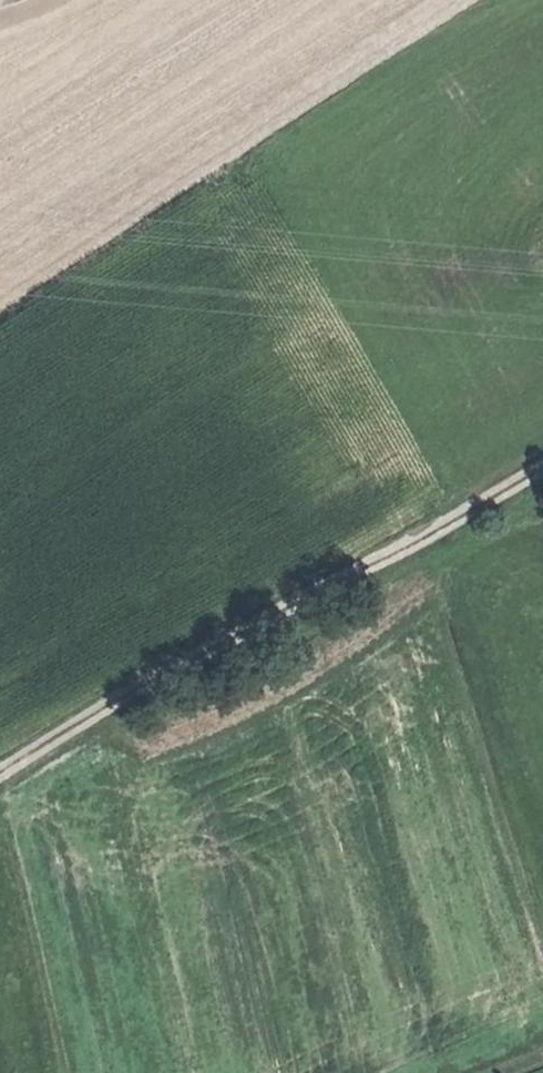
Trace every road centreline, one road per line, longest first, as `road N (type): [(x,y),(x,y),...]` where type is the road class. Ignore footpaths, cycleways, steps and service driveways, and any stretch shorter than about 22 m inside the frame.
road 1 (track): [(542,475),(0,777)]

